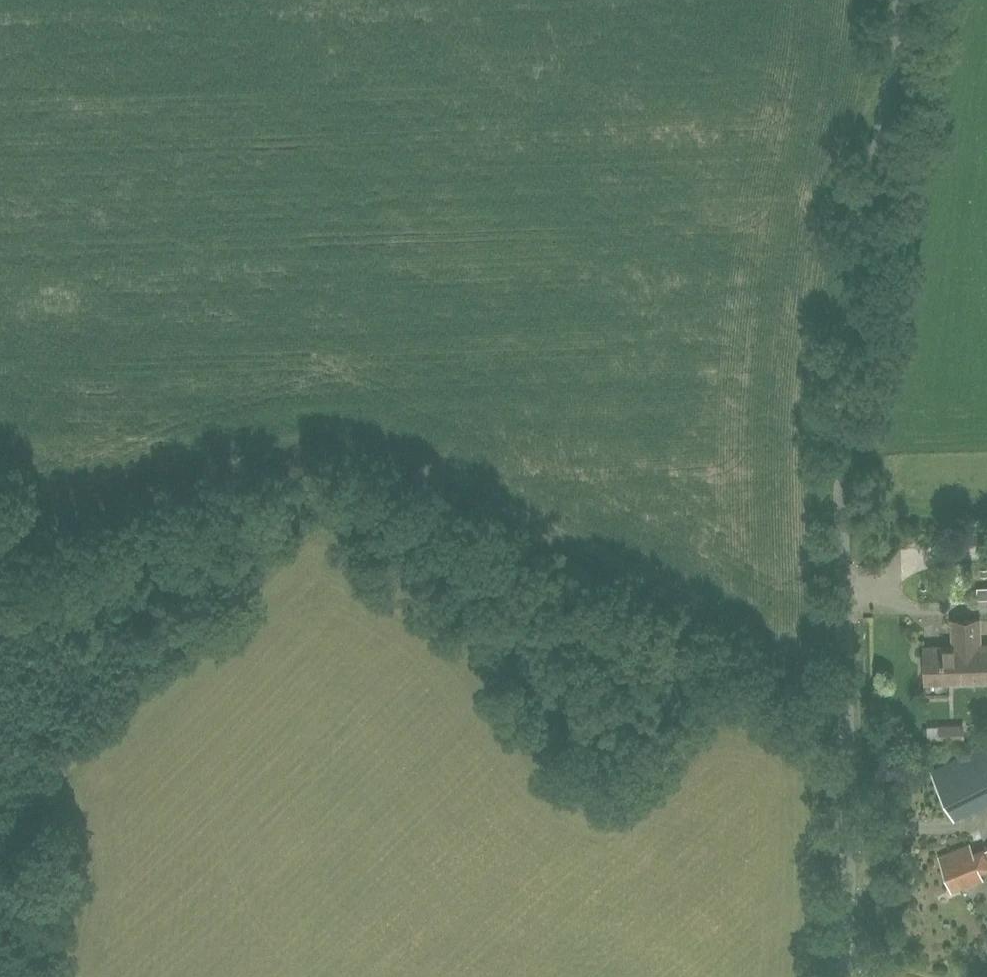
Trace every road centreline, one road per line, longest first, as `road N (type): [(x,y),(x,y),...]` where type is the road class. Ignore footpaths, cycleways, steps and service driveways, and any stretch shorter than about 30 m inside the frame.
road 1 (unclassified): [(841,976),(838,418),(892,0)]

